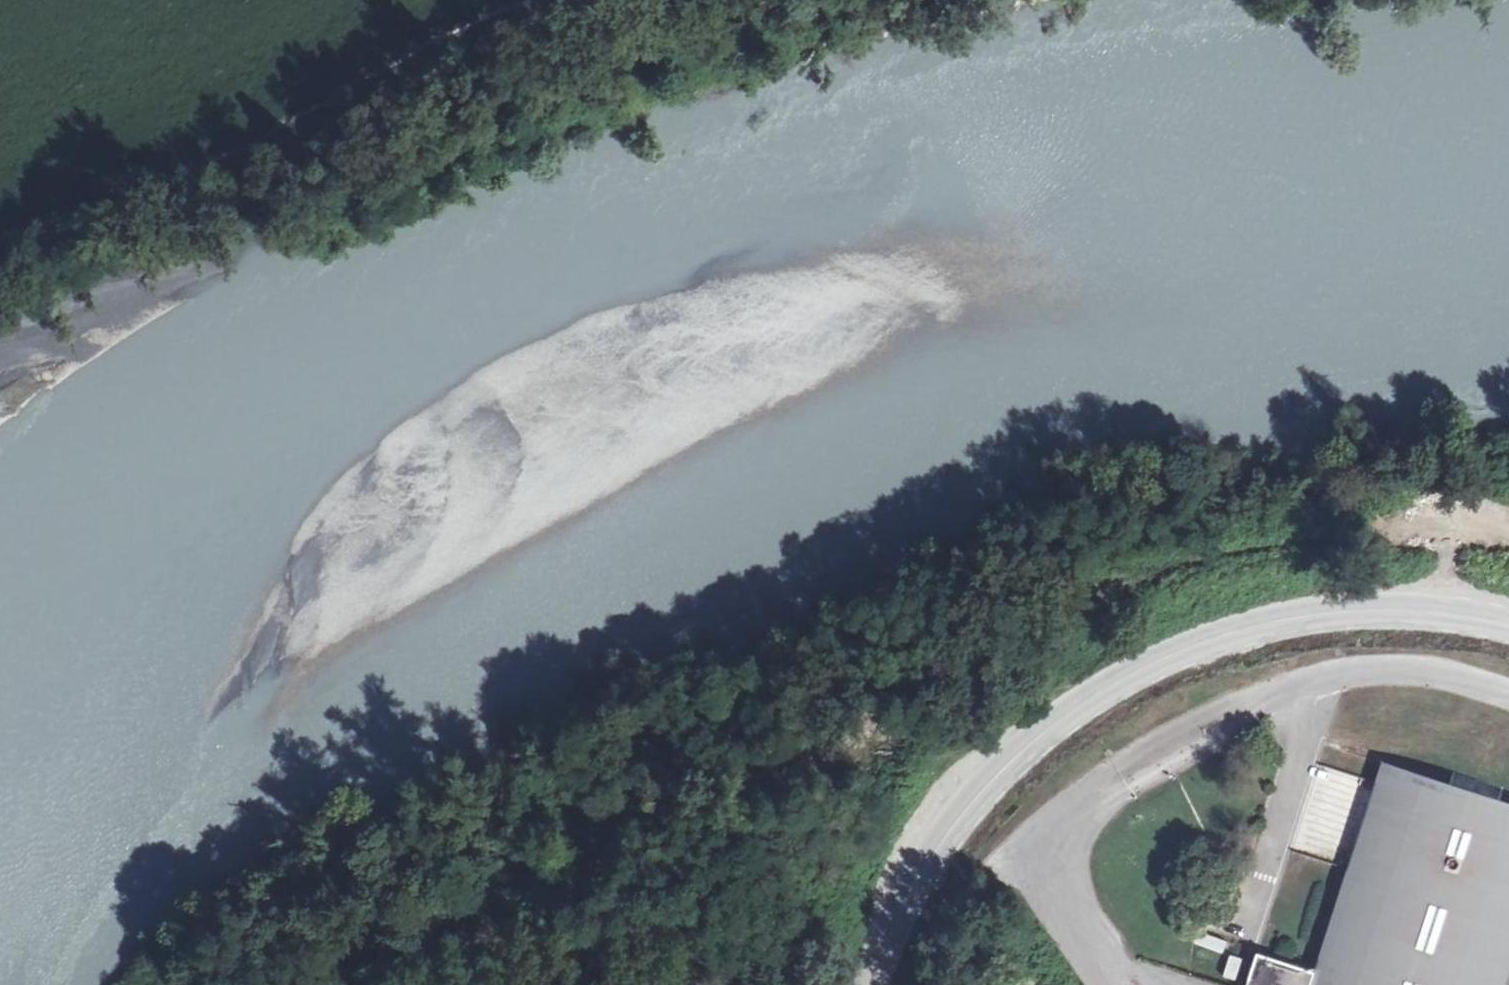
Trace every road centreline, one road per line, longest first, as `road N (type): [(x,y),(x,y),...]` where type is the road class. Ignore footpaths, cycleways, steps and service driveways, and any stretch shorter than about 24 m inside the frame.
road 1 (tertiary): [(869,984),(930,845),(996,771),(1103,695),(1245,626),(1352,612),(1442,615),(1508,630)]
road 2 (track): [(0,240),(222,156),(421,49),(534,0)]

